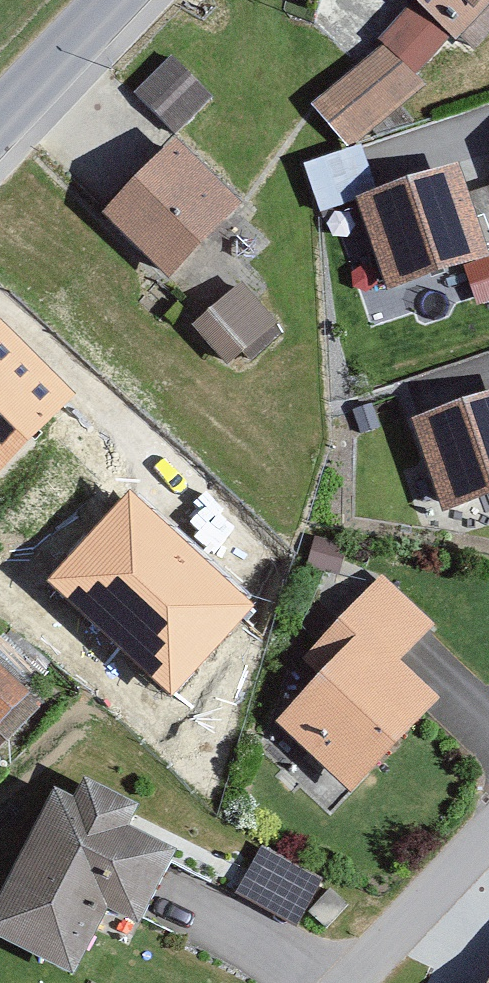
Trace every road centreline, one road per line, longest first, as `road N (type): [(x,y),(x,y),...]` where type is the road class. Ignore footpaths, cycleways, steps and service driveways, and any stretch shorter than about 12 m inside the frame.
road 1 (residential): [(333,982),(488,817)]
road 2 (tertiary): [(112,0),(0,130)]

